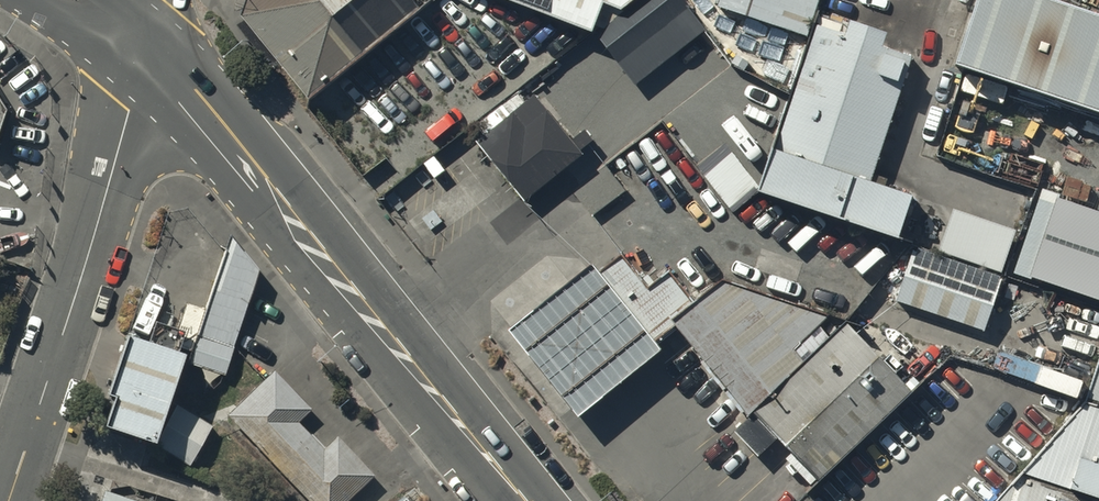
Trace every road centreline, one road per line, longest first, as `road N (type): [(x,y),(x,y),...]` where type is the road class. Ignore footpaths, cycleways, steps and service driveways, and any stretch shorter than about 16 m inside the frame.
road 1 (tertiary): [(523,500),(149,41)]
road 2 (residential): [(149,41),(8,500)]

